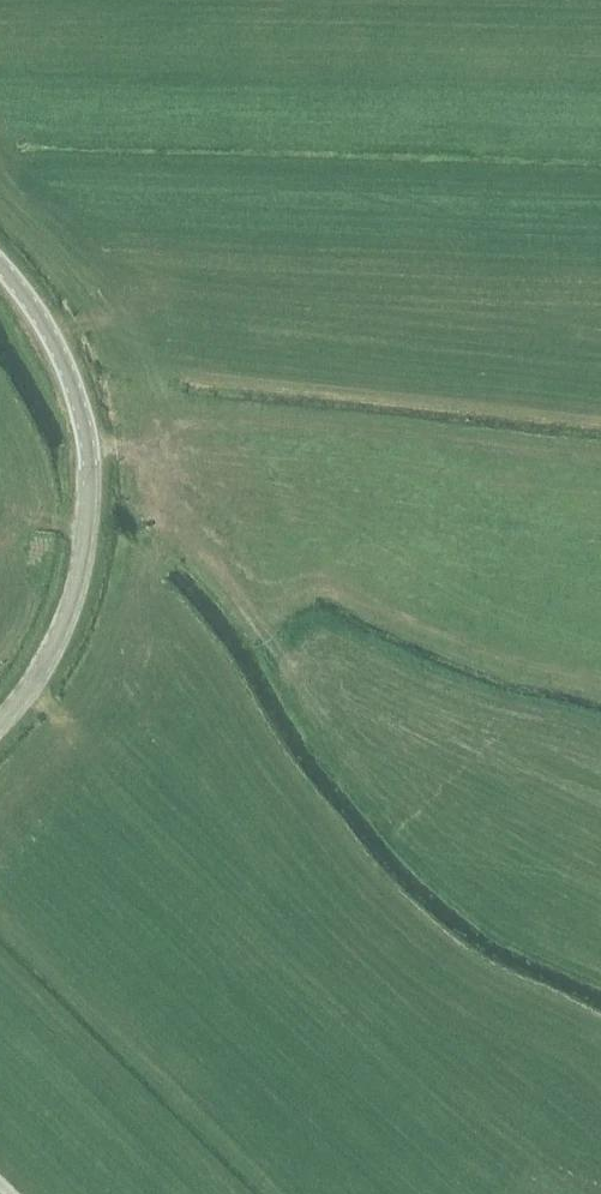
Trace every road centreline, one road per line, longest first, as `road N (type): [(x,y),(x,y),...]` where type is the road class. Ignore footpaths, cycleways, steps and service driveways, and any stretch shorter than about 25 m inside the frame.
road 1 (track): [(422,852),(139,449),(88,446)]
road 2 (unclassified): [(0,714),(50,651),(91,523),(87,427),(64,352),(0,254)]

